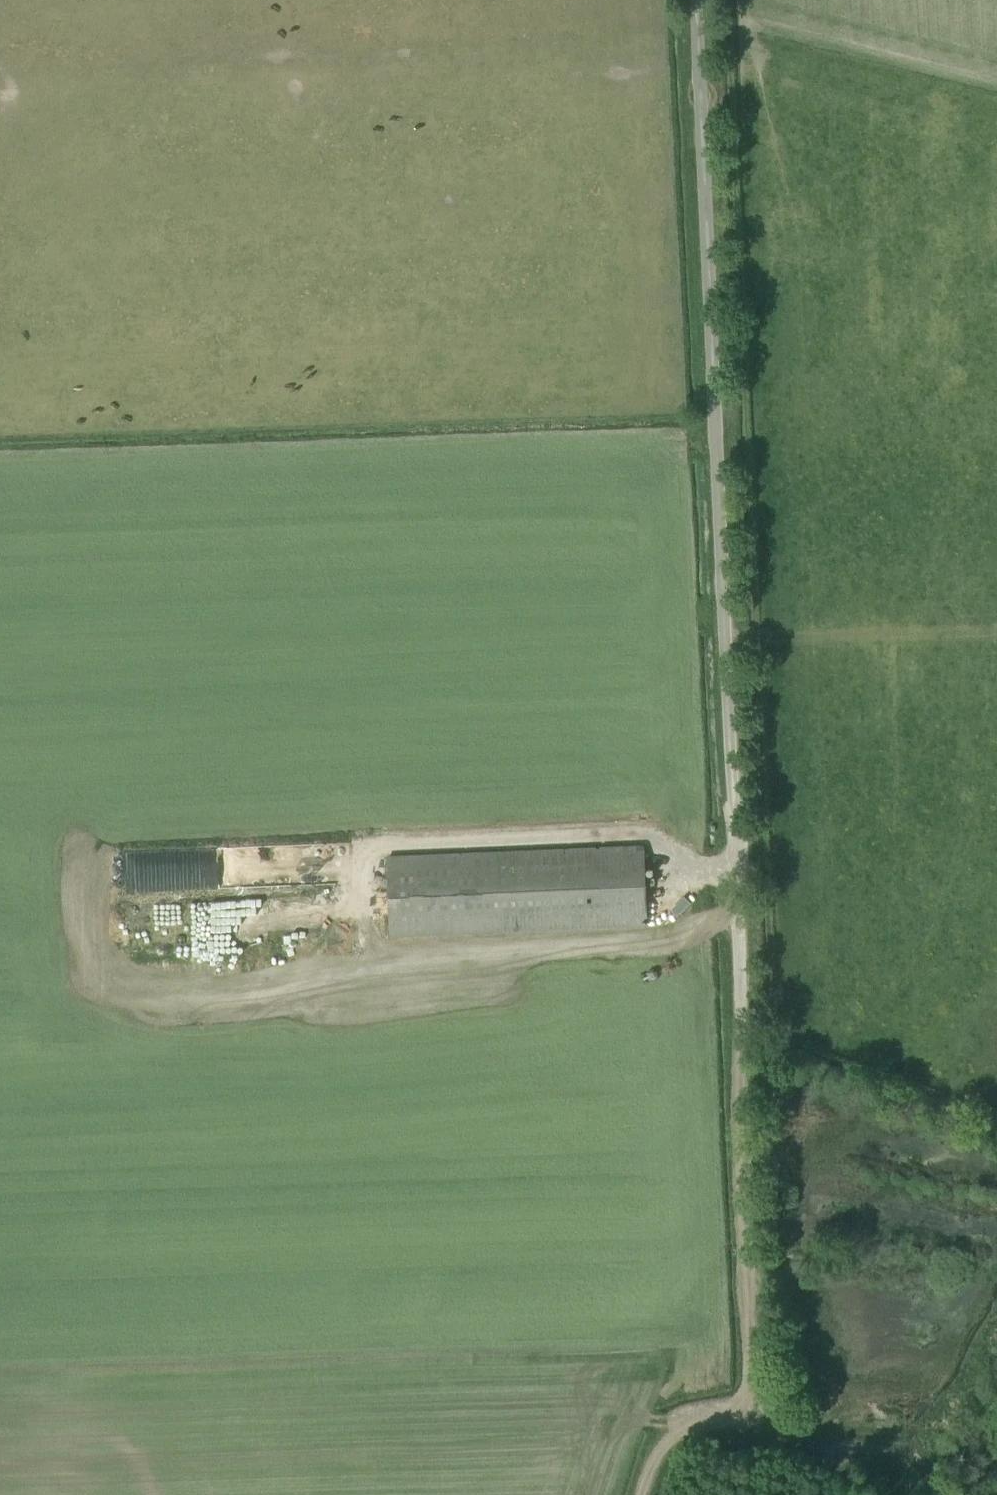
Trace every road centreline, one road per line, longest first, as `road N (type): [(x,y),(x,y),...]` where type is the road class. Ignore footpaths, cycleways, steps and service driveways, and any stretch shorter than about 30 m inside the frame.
road 1 (unclassified): [(743,1050),(693,0)]
road 2 (track): [(743,1050),(751,1404),(684,1430),(656,1460),(644,1494)]

